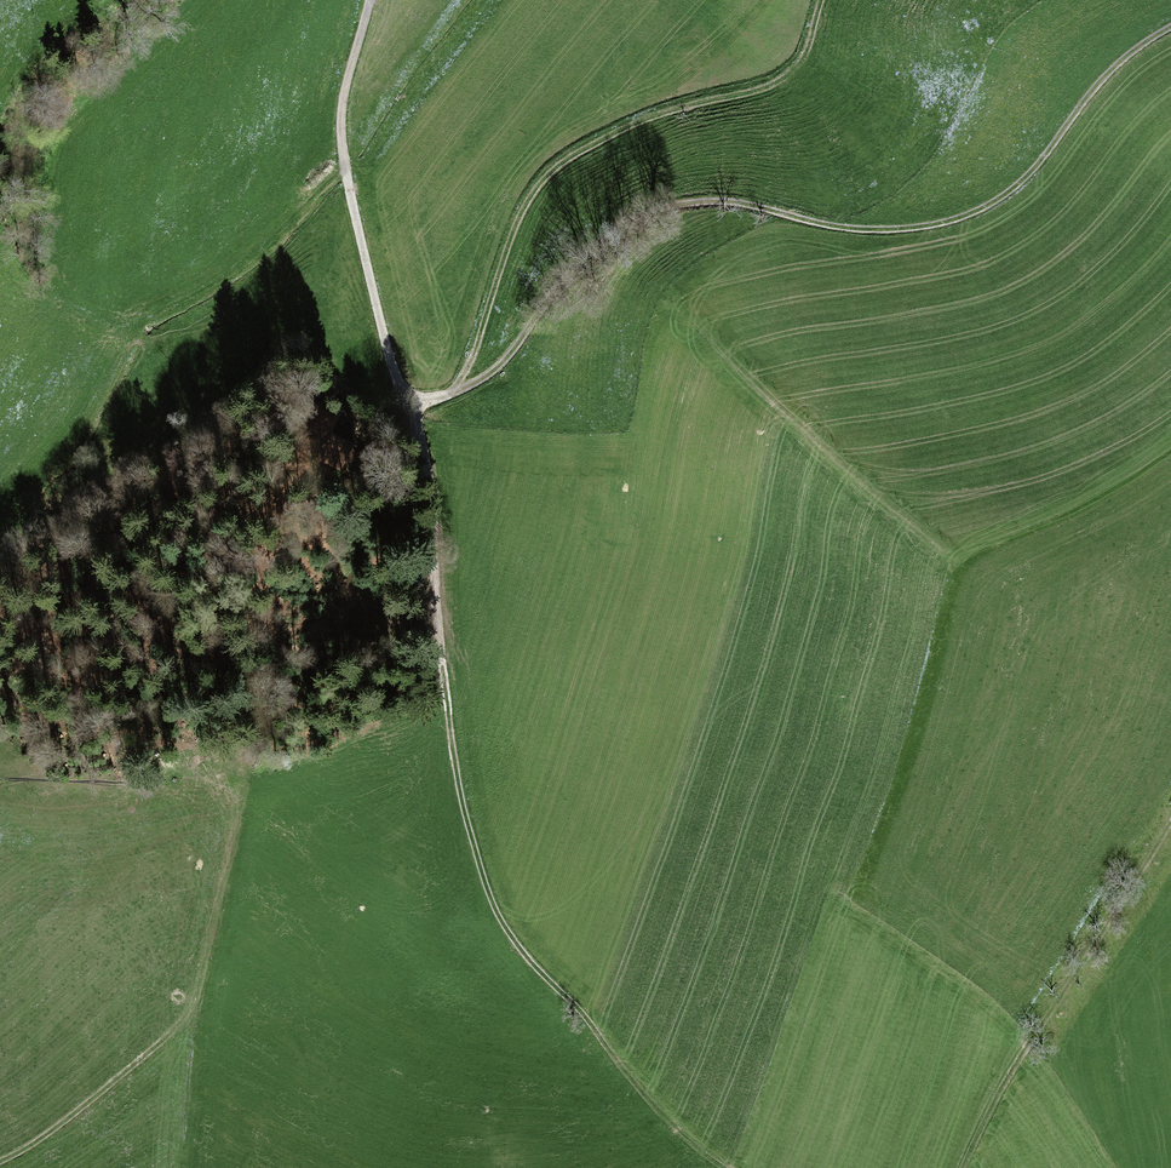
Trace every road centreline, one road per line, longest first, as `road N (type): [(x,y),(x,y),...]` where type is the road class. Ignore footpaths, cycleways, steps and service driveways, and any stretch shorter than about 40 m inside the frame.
road 1 (track): [(451,393),(509,356),(585,252),(646,212),(725,203),(900,231),(952,222),(996,201),(1031,172),(1095,87),(1170,30)]
road 2 (track): [(714,1167),(623,1077),(494,921),(472,862),(446,727),(417,401)]
road 3 (track): [(451,393),(535,187),(634,123),(784,80),(804,53),(818,0)]
road 4 (track): [(372,0),(348,89),(346,163),(401,388),(417,401),(451,393)]
road 5 (track): [(1170,827),(1008,1084),(969,1167)]
road 6 (track): [(0,1162),(181,1022),(194,1001),(219,898)]

